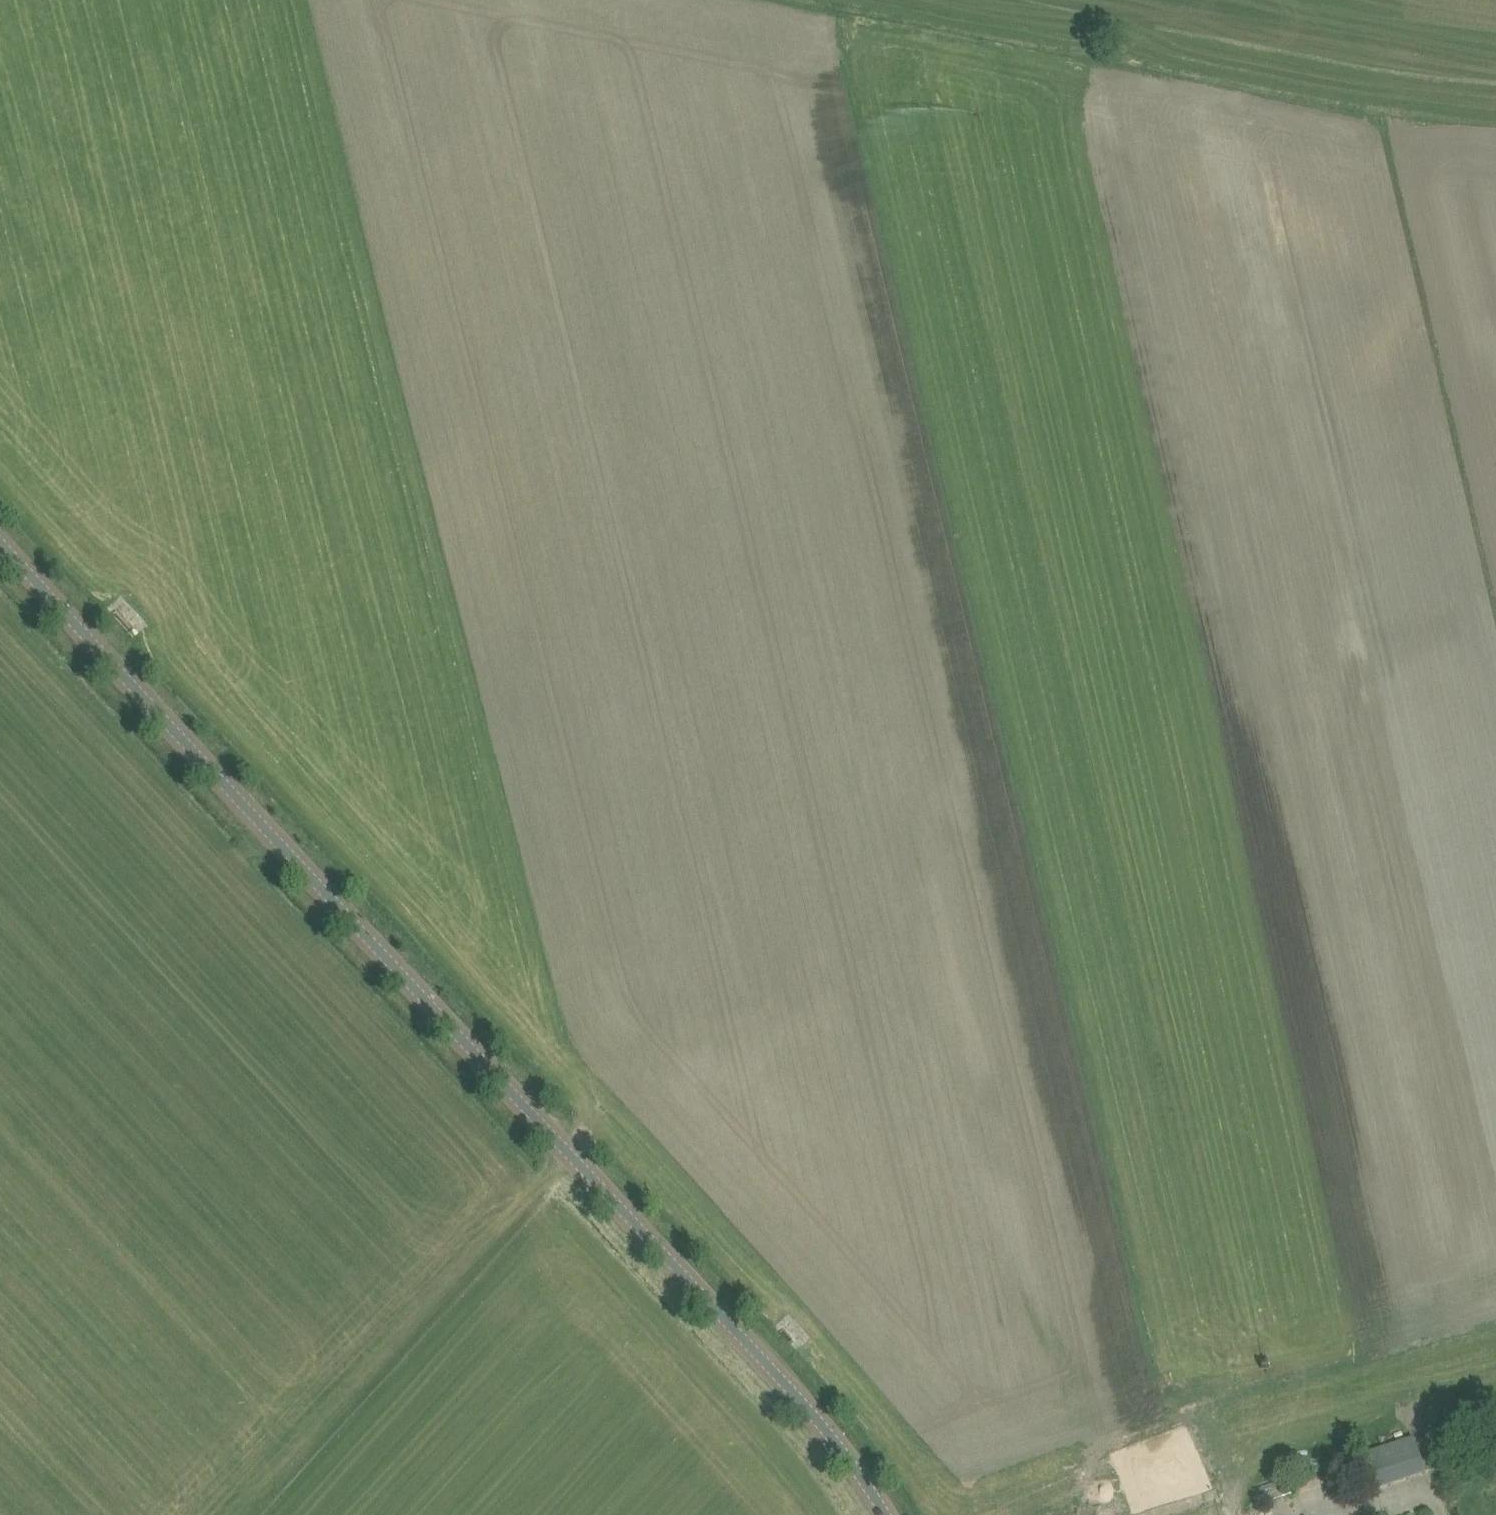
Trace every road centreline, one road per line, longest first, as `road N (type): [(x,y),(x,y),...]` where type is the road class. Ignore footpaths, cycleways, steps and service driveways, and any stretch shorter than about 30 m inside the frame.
road 1 (tertiary): [(883,1514),(801,1402),(0,549)]

